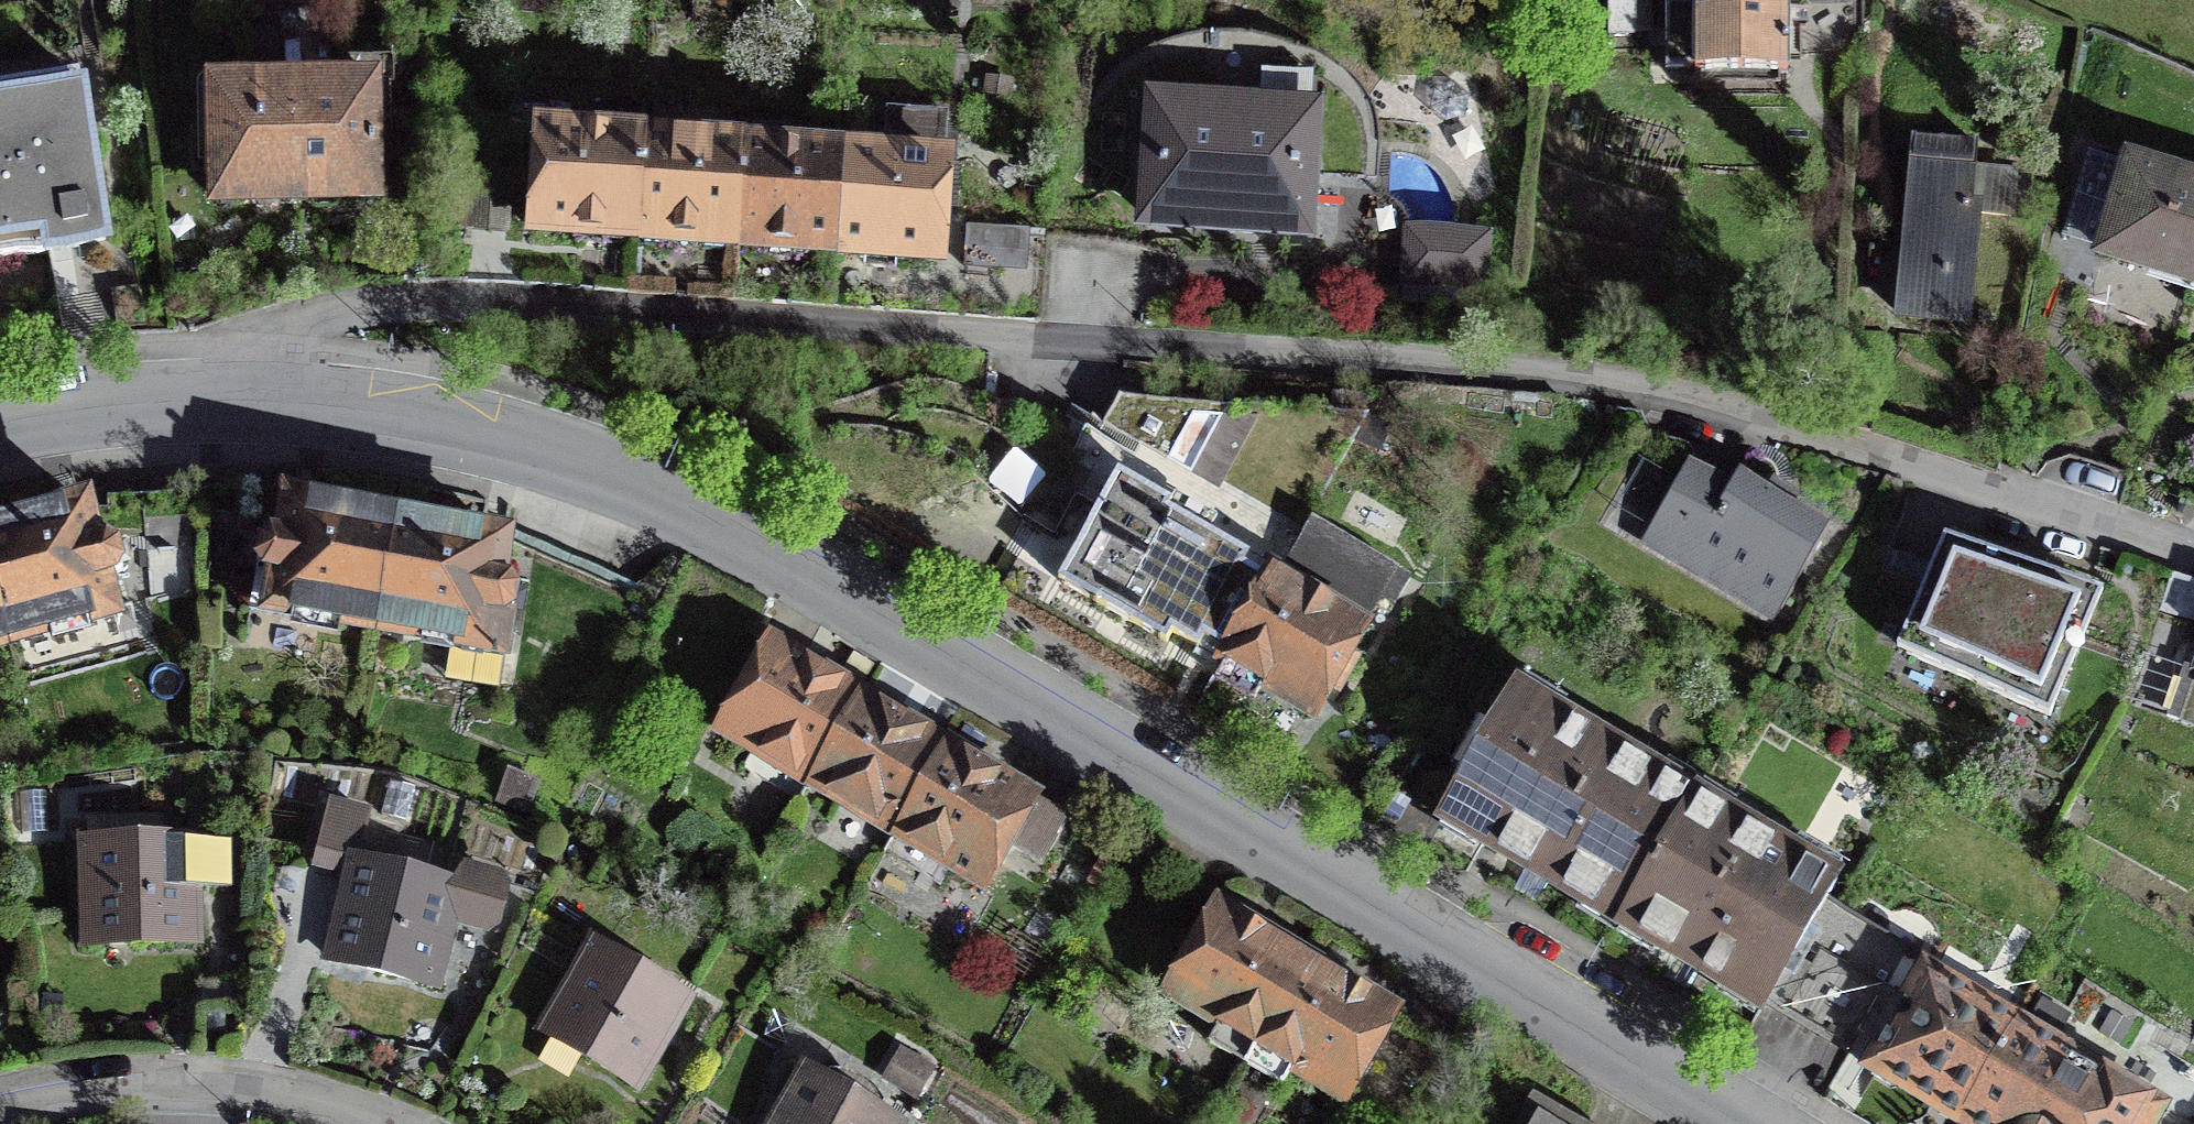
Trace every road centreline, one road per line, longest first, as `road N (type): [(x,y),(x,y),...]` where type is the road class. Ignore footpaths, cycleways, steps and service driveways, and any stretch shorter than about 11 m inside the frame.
road 1 (residential): [(196,406),(243,351),(286,326),(397,302),(493,299),(1514,363),(1817,431),(2193,545)]
road 2 (residential): [(196,406),(292,406),(409,420),(642,489),(781,555),(1732,1123)]
road 3 (residential): [(0,1111),(91,1089),(164,1083),(237,1086),(384,1123)]
road 4 (residential): [(0,424),(90,408),(196,406)]

